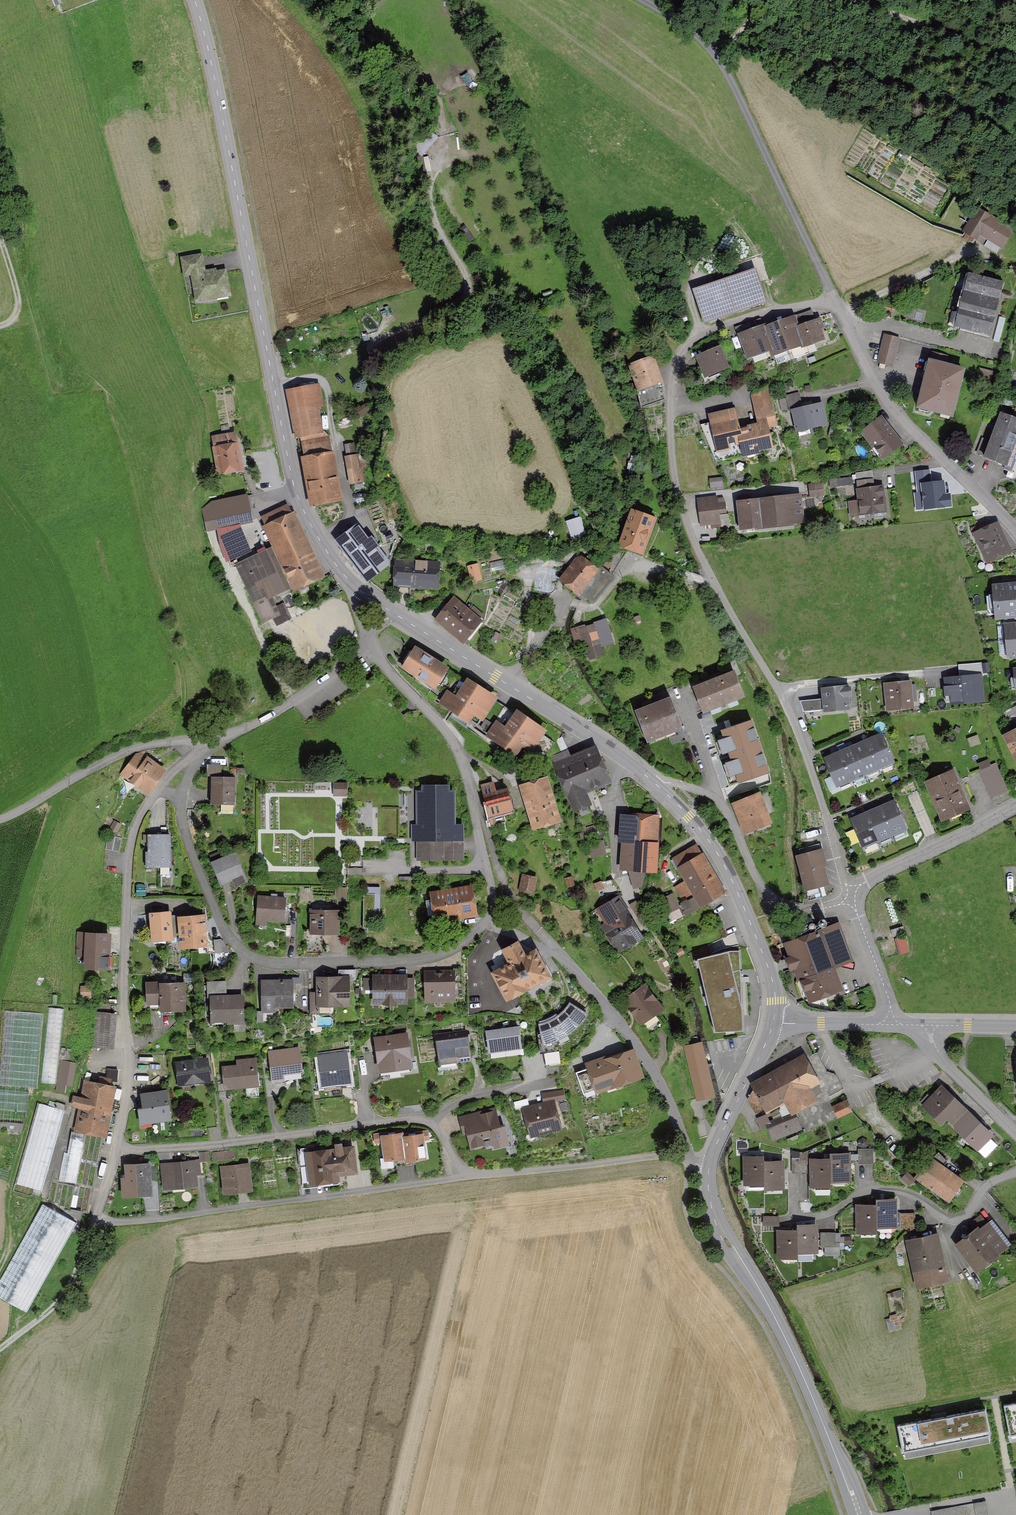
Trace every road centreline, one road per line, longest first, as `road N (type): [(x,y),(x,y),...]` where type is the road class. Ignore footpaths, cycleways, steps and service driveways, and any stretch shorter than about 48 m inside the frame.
road 1 (tertiary): [(195,0),(294,484),(345,576)]
road 2 (residential): [(671,378),(680,500),(804,745),(843,878),(856,892)]
road 3 (tertiary): [(506,684),(638,768),(710,842),(767,965),(773,1022)]
road 4 (residential): [(117,1150),(95,1217),(113,1222),(458,1177)]
road 5 (residential): [(176,799),(220,920),(255,958),(424,960),(486,924)]
road 6 (tertiary): [(709,1169),(716,1223),(781,1330),(860,1514)]
road 7 (residential): [(161,786),(132,827),(122,999),(128,1087),(117,1150)]
road 8 (residential): [(117,1150),(432,1121)]
road 9 (residential): [(841,311),(889,401),(1015,531)]
road 10 (residential): [(506,684),(564,598),(594,607),(633,559),(687,575)]
road 11 (residential): [(557,951),(647,1058),(691,1159)]
road 12 (unclassified): [(218,738),(137,748),(0,820)]
road 13 (residential): [(458,1177),(691,1159)]
road 14 (residential): [(683,785),(727,811),(768,893),(808,910),(853,901)]
road 15 (residential): [(367,642),(456,746),(477,807)]
road 16 (residential): [(671,378),(679,351),(700,332),(834,298)]
road 17 (residential): [(856,892),(1015,808)]
road 18 (unclassified): [(367,642),(276,713),(218,738)]
road 19 (track): [(841,311),(958,257),(1000,256)]
road 20 (track): [(95,1217),(72,1284),(0,1350)]
road 21 (residential): [(477,807),(510,895),(557,951)]
road 22 (tertiary): [(773,1022),(709,1169)]
road 23 (track): [(1015,49),(876,0)]
road 24 (residential): [(1015,1135),(941,1057),(931,1025)]
road 25 (residential): [(432,1121),(479,1094),(561,1077)]
road 26 (tertiary): [(391,612),(506,684)]
road 27 (residential): [(897,1025),(853,901)]
road 28 (residential): [(773,1022),(897,1025)]
road 29 (residential): [(486,924),(494,898),(477,807)]

